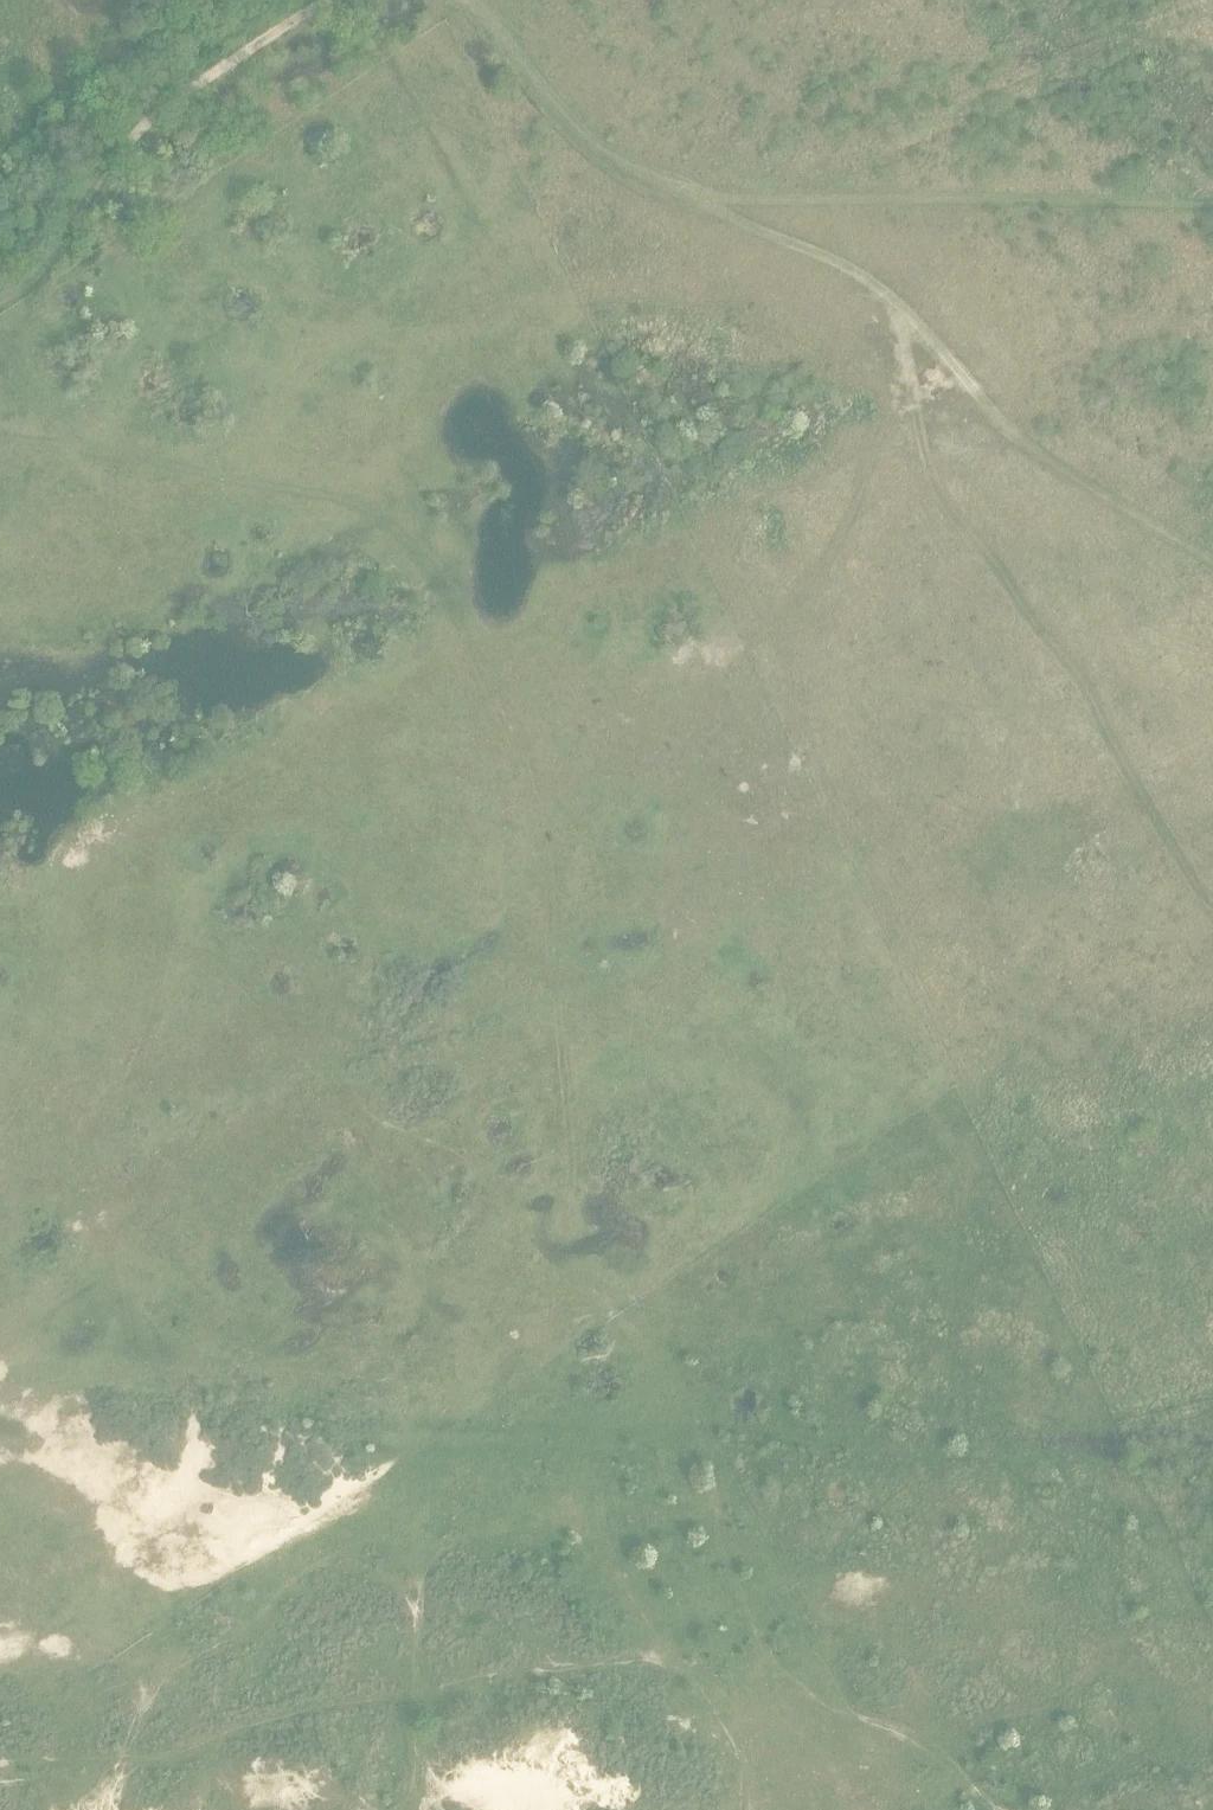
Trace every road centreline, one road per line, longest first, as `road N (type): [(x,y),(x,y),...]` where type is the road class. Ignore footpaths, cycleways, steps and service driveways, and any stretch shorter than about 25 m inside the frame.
road 1 (track): [(1015,1809),(933,1752),(807,1716),(700,1672),(630,1613),(579,1528),(573,1472),(597,1432),(643,1408),(653,1380),(647,1336),(624,1309),(571,1274),(558,1247),(574,1161),(542,826),(438,564),(406,524),(322,491),(0,437)]
road 2 (track): [(1212,203),(692,199),(616,166),(463,0)]
road 3 (track): [(0,1136),(44,1056),(62,932),(97,861),(179,808),(425,679),(457,609)]
road 4 (track): [(335,0),(230,54),(126,139),(34,278),(0,300)]
road 5 (track): [(122,1809),(118,1783),(140,1692),(138,1642),(94,1548),(0,1467)]

